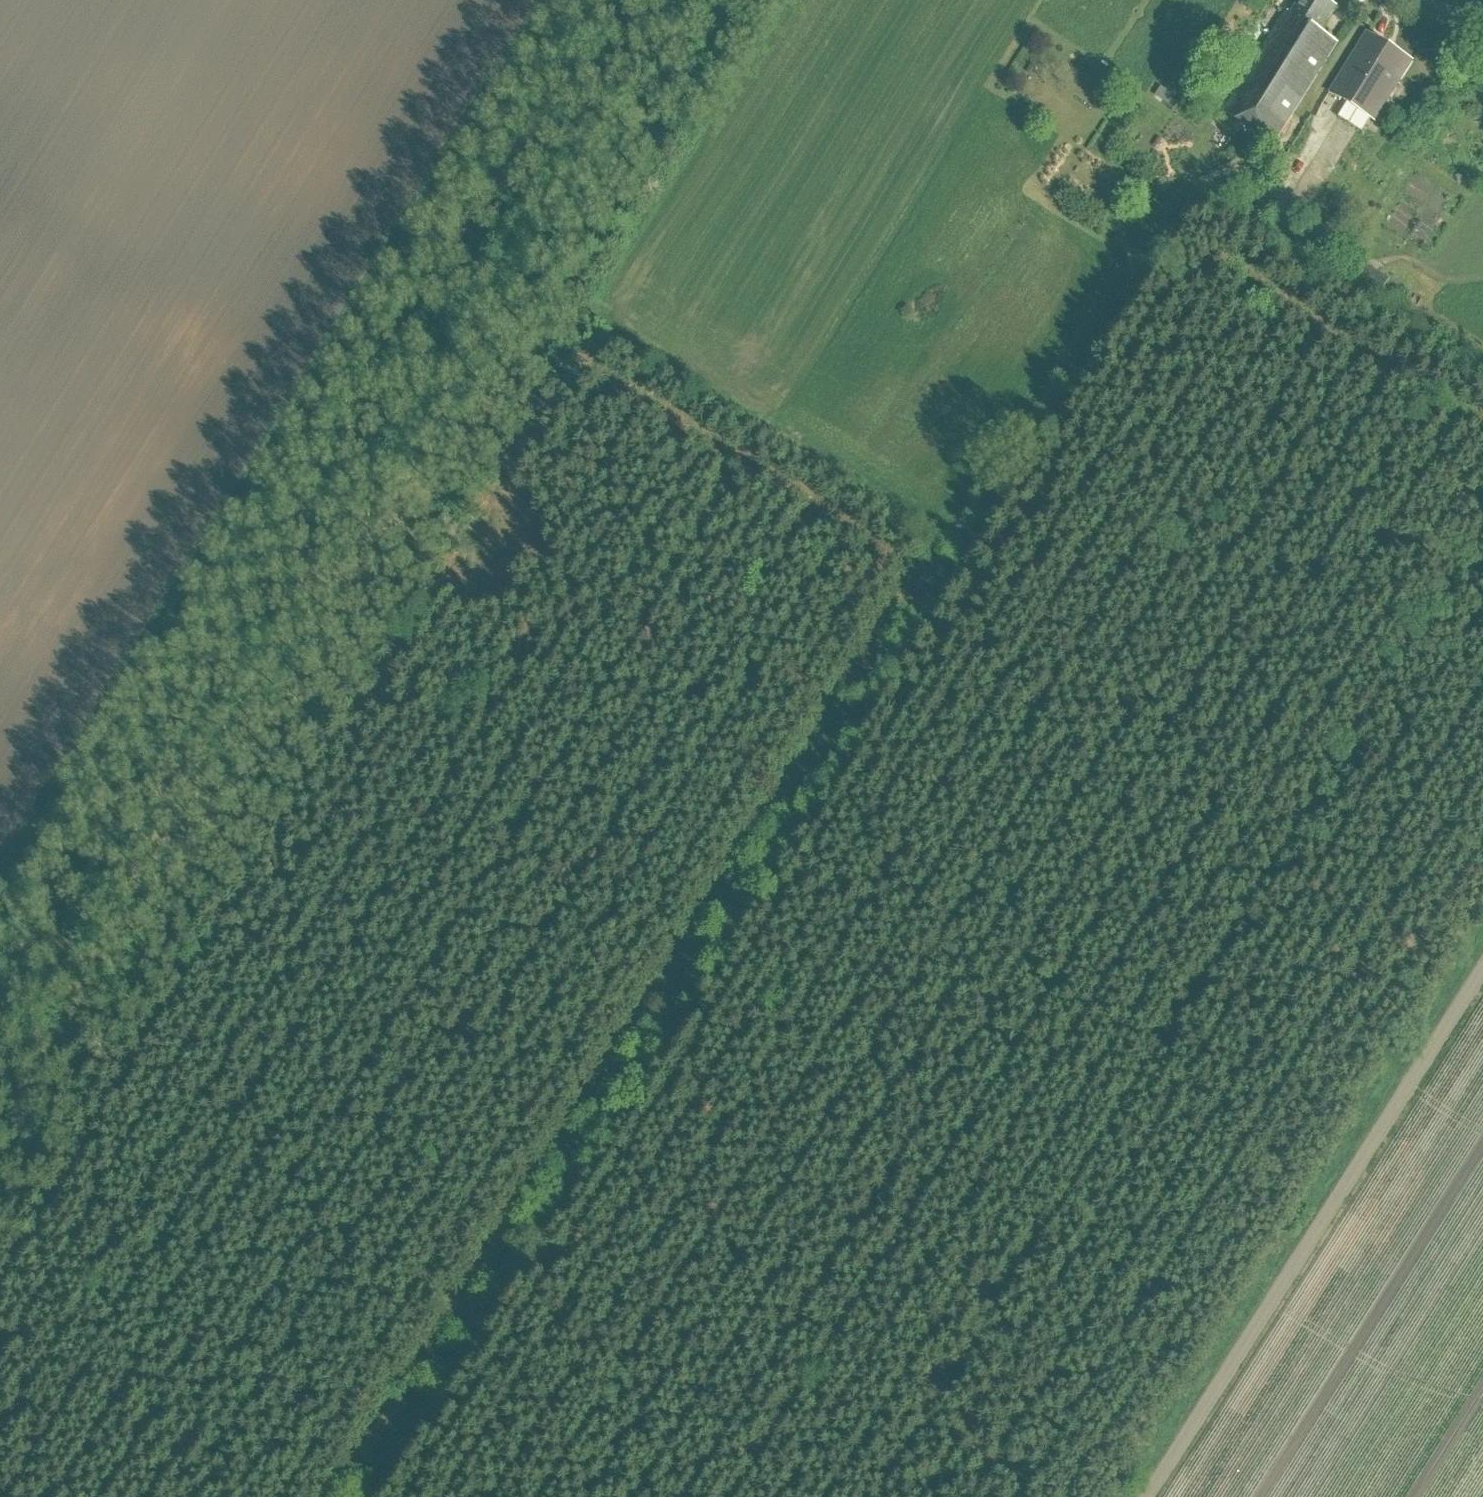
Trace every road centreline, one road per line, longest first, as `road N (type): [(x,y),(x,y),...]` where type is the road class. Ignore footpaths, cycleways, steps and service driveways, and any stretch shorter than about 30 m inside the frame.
road 1 (track): [(1482,965),(1148,1496)]

